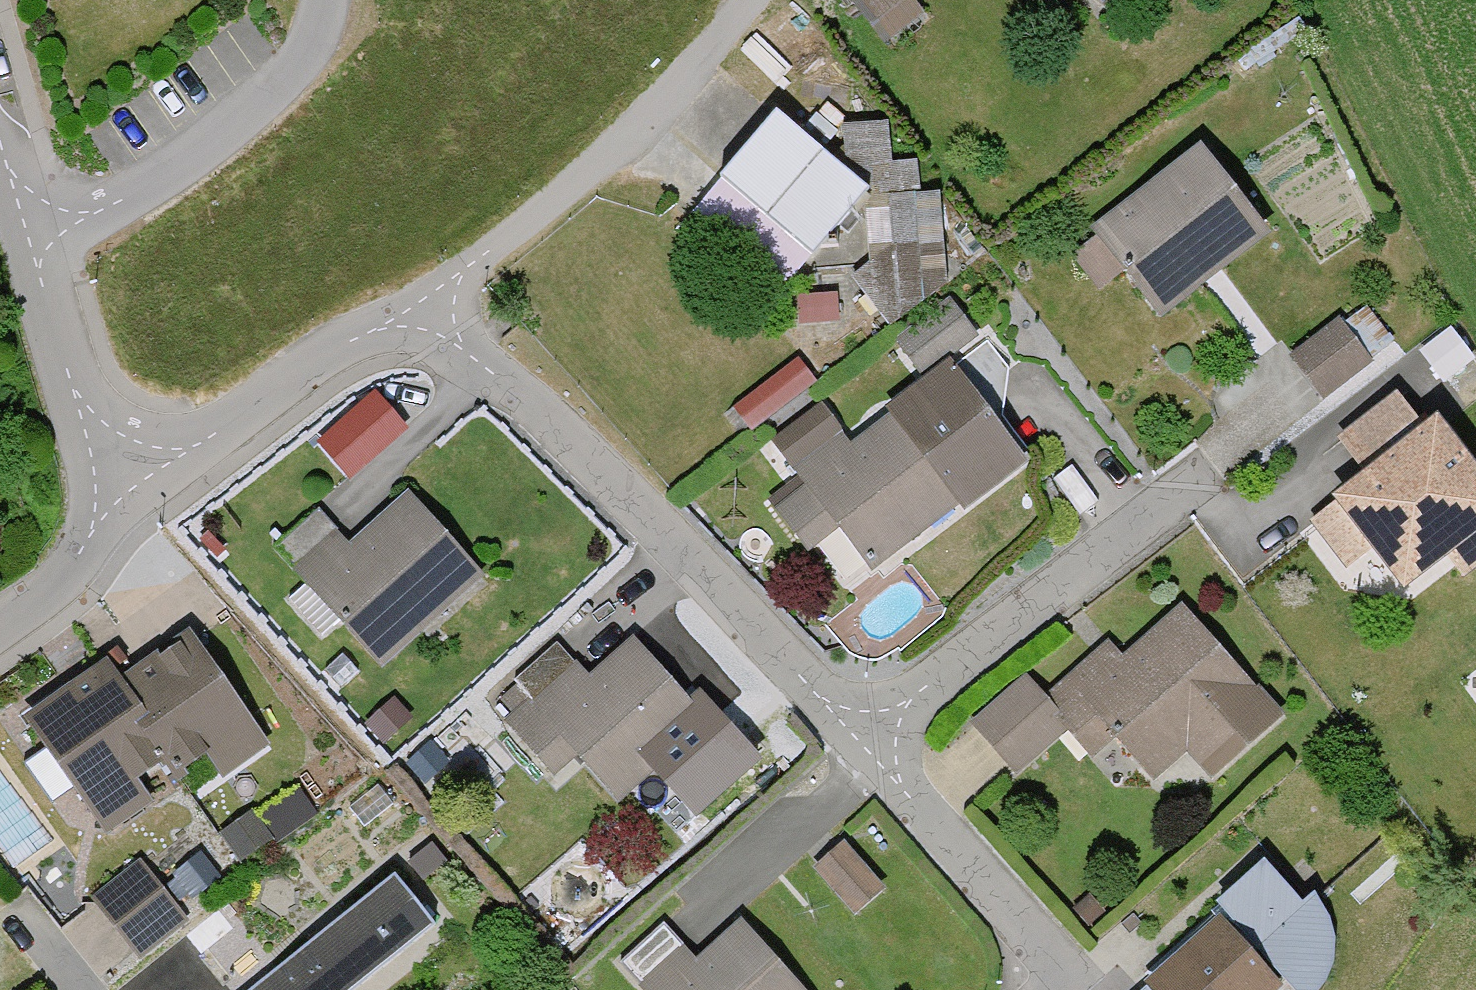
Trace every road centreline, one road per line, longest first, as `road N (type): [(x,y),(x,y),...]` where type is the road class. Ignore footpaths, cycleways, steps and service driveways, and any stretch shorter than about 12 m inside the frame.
road 1 (residential): [(425,312),(563,434),(868,741)]
road 2 (residential): [(868,741),(1256,422)]
road 3 (residential): [(31,232),(186,152),(301,53),(310,0)]
road 4 (residential): [(705,56),(425,312)]
road 5 (residential): [(425,312),(324,357),(209,438),(130,477)]
road 6 (residential): [(868,741),(1074,987)]
road 7 (residential): [(31,232),(62,375),(130,477)]
road 8 (residential): [(130,477),(72,568),(0,624)]

